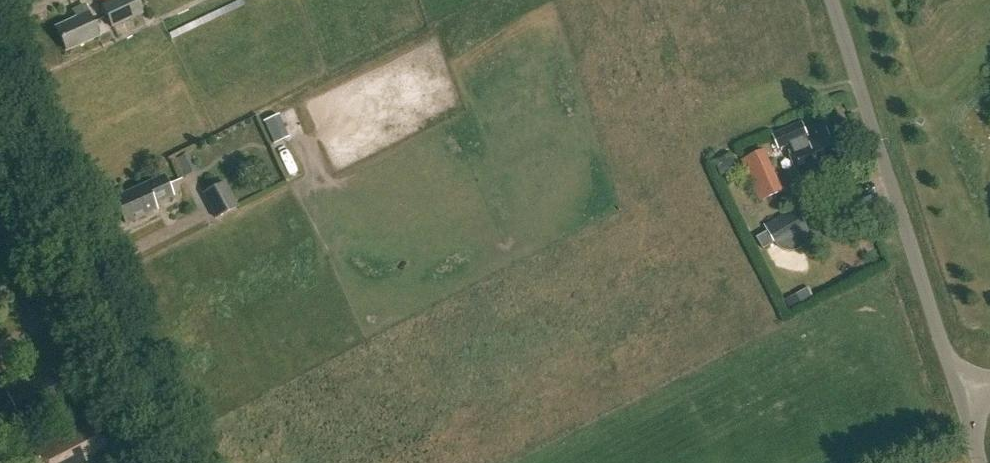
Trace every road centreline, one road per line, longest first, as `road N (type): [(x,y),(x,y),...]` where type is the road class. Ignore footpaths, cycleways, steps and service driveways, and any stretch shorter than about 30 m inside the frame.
road 1 (unclassified): [(958,392),(831,0)]
road 2 (tertiary): [(165,462),(0,94)]

